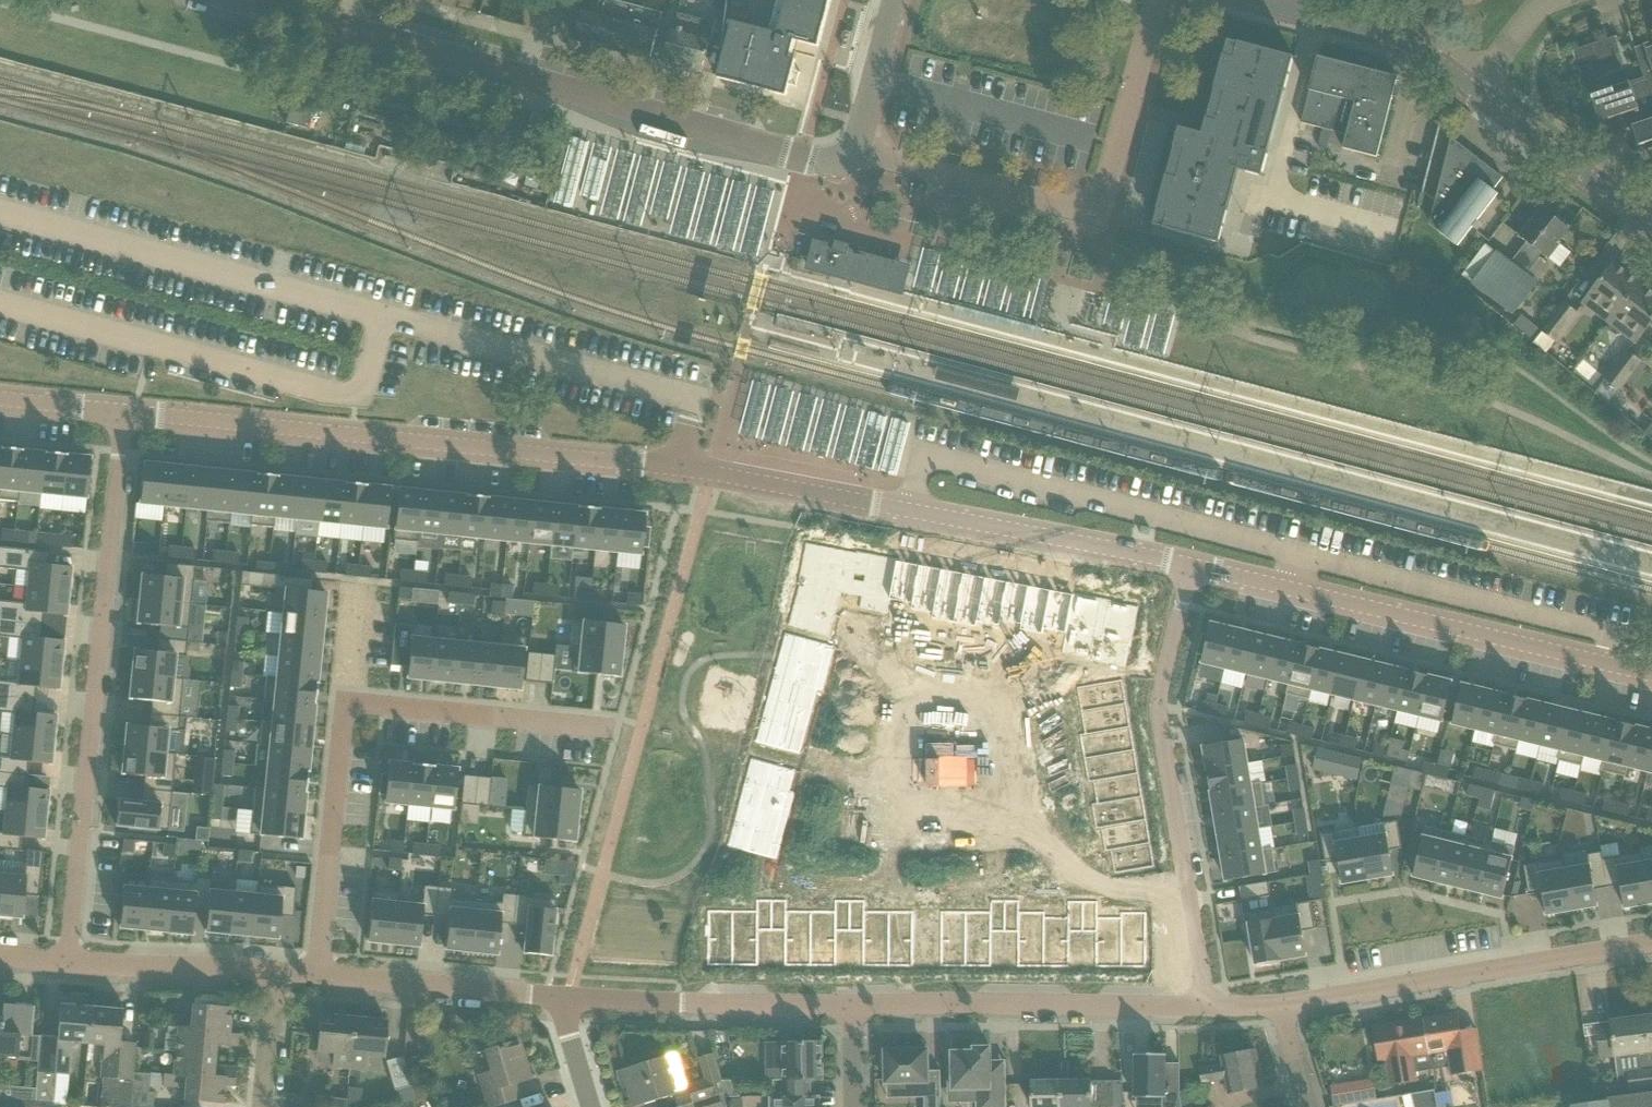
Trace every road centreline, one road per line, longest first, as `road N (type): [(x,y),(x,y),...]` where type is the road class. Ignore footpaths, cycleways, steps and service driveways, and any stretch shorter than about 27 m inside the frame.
road 1 (residential): [(1185,563),(710,471),(125,413)]
road 2 (residential): [(68,964),(125,413)]
road 3 (residential): [(1651,675),(1185,563)]
road 4 (residential): [(684,125),(233,0)]
road 5 (unclassified): [(855,152),(1095,208),(1156,0)]
road 6 (residential): [(1213,1008),(1159,722),(1185,563)]
road 7 (residential): [(1651,946),(1281,1006)]
road 8 (residential): [(1213,1008),(852,1005)]
road 9 (residential): [(852,1005),(568,1000)]
road 10 (residential): [(344,703),(314,979)]
road 11 (residential): [(344,703),(616,729)]
road 12 (residential): [(568,1000),(314,979)]
road 13 (residential): [(1475,92),(1401,42),(1264,0)]
road 14 (residential): [(1651,228),(1475,92)]
road 15 (residential): [(270,975),(68,964)]
road 16 (unclassified): [(855,152),(837,165),(684,125)]
road 17 (unclassified): [(855,152),(894,0)]
road 18 (residential): [(263,1106),(270,975)]
road 19 (residential): [(125,413),(0,400)]

